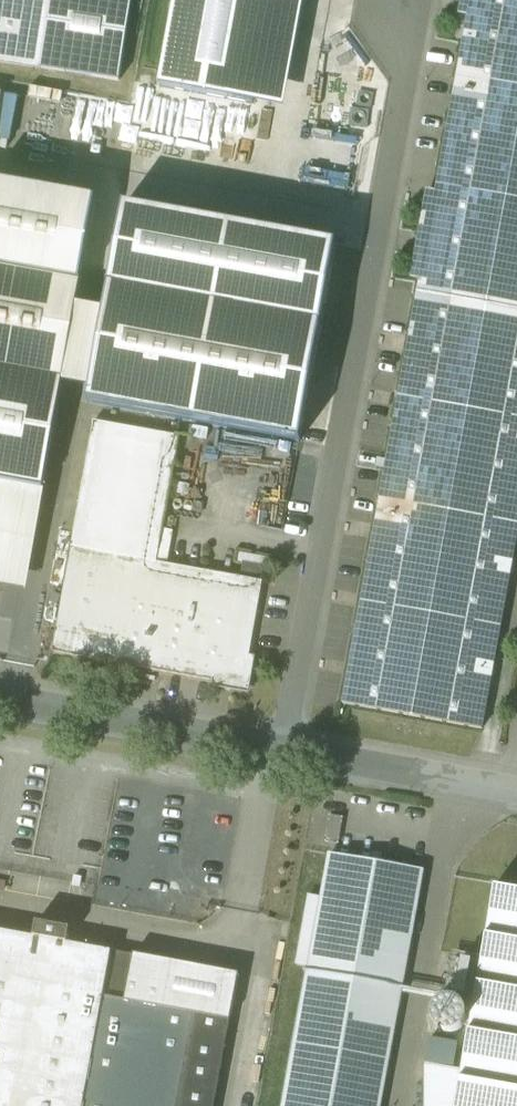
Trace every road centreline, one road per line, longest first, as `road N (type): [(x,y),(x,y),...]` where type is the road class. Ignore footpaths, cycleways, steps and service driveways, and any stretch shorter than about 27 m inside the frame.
road 1 (residential): [(286,750),(408,87),(400,8)]
road 2 (residential): [(286,750),(0,698)]
road 3 (residential): [(516,794),(286,750)]

